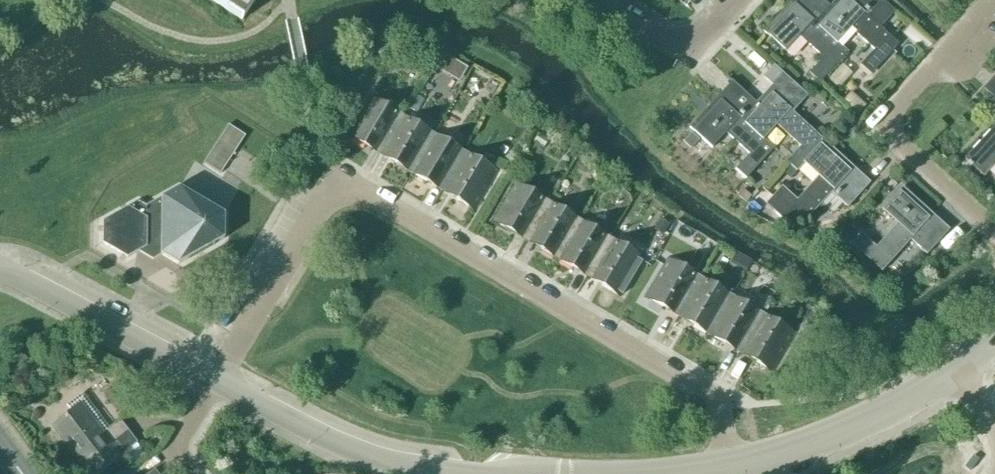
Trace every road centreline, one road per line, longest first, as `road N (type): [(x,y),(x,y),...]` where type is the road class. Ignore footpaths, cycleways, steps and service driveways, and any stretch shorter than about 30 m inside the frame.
road 1 (residential): [(726,471),(726,408),(718,390),(363,178),(344,187),(221,384)]
road 2 (residential): [(994,229),(880,126),(994,2)]
road 3 (unclassified): [(726,471),(835,440),(973,376)]
road 4 (unclassified): [(0,275),(221,384)]
road 5 (unclassified): [(221,384),(358,456),(440,473)]
road 6 (unclassified): [(740,0),(690,57),(601,0)]

